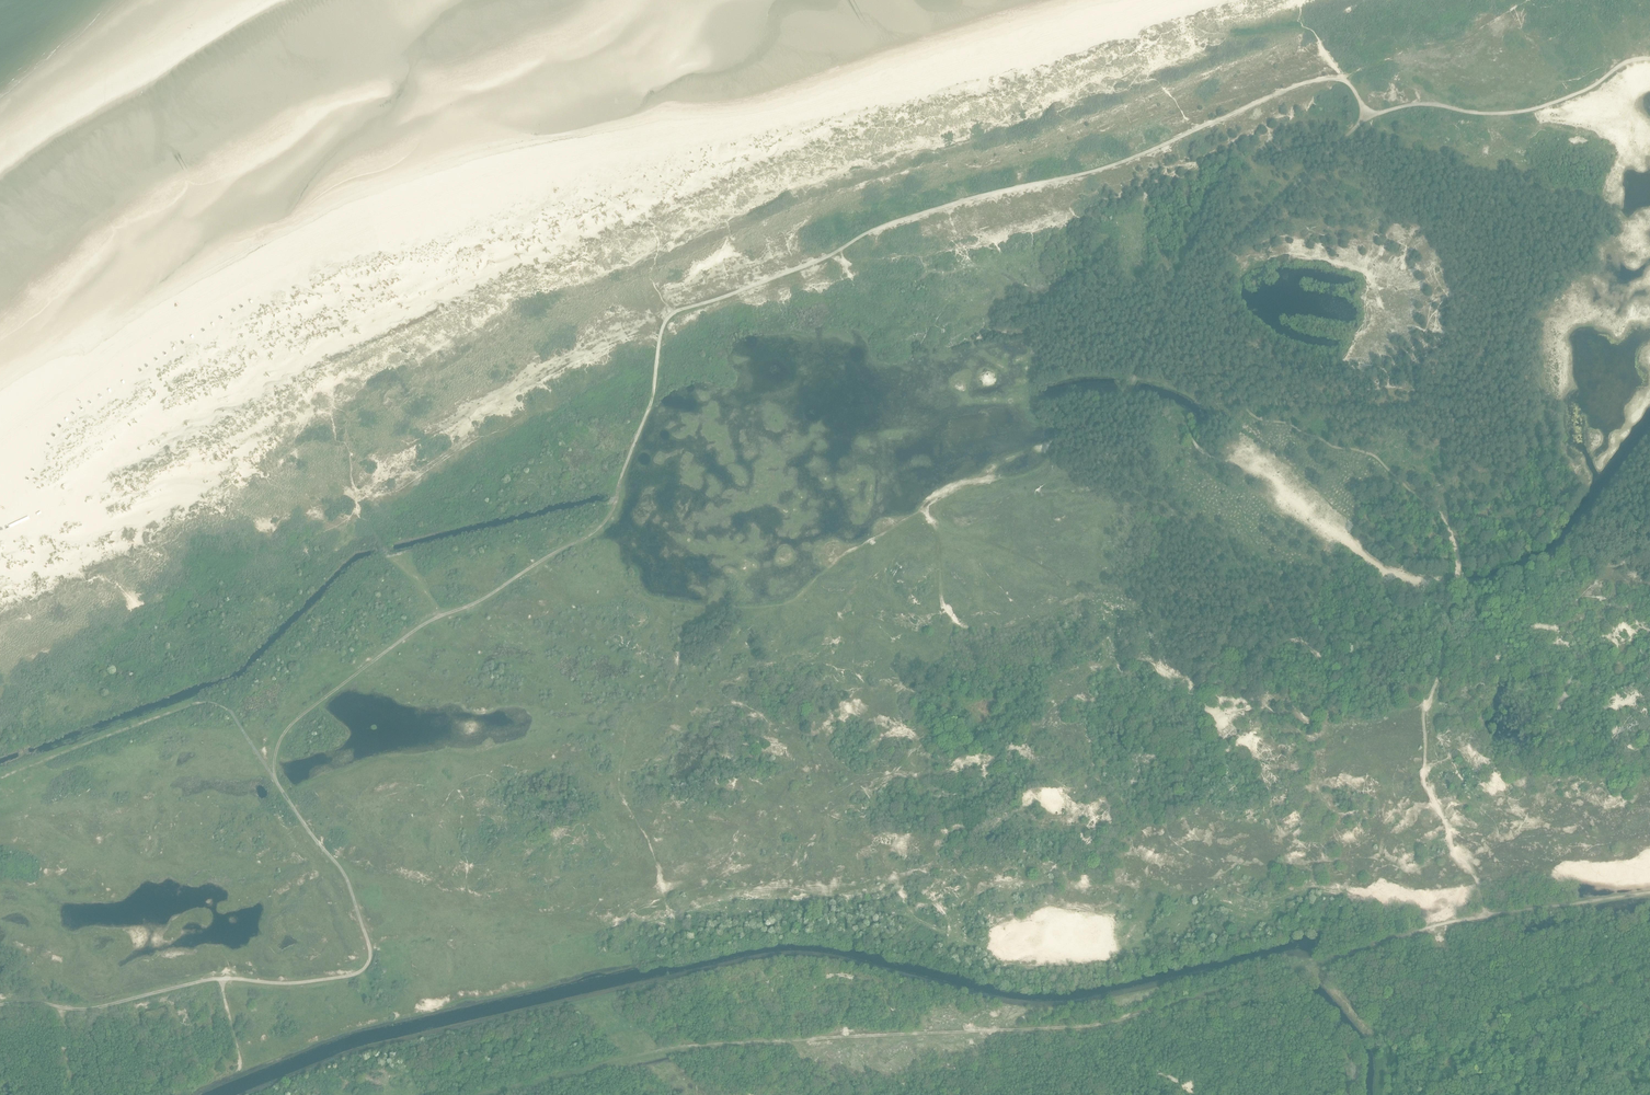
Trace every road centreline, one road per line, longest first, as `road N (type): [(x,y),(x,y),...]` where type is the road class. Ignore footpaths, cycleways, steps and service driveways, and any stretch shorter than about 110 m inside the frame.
road 1 (track): [(1346,78),(1266,95),(1100,170),(871,230),(829,257),(669,314),(651,405),(606,521),(386,651),(291,725),(278,744),(275,780),(341,869),(366,936),(365,967),(319,978),(223,977)]
road 2 (track): [(1649,58),(1630,61),(1579,93),(1516,111),(1431,103),(1368,114)]
road 3 (track): [(223,977),(85,1008),(0,1004)]

